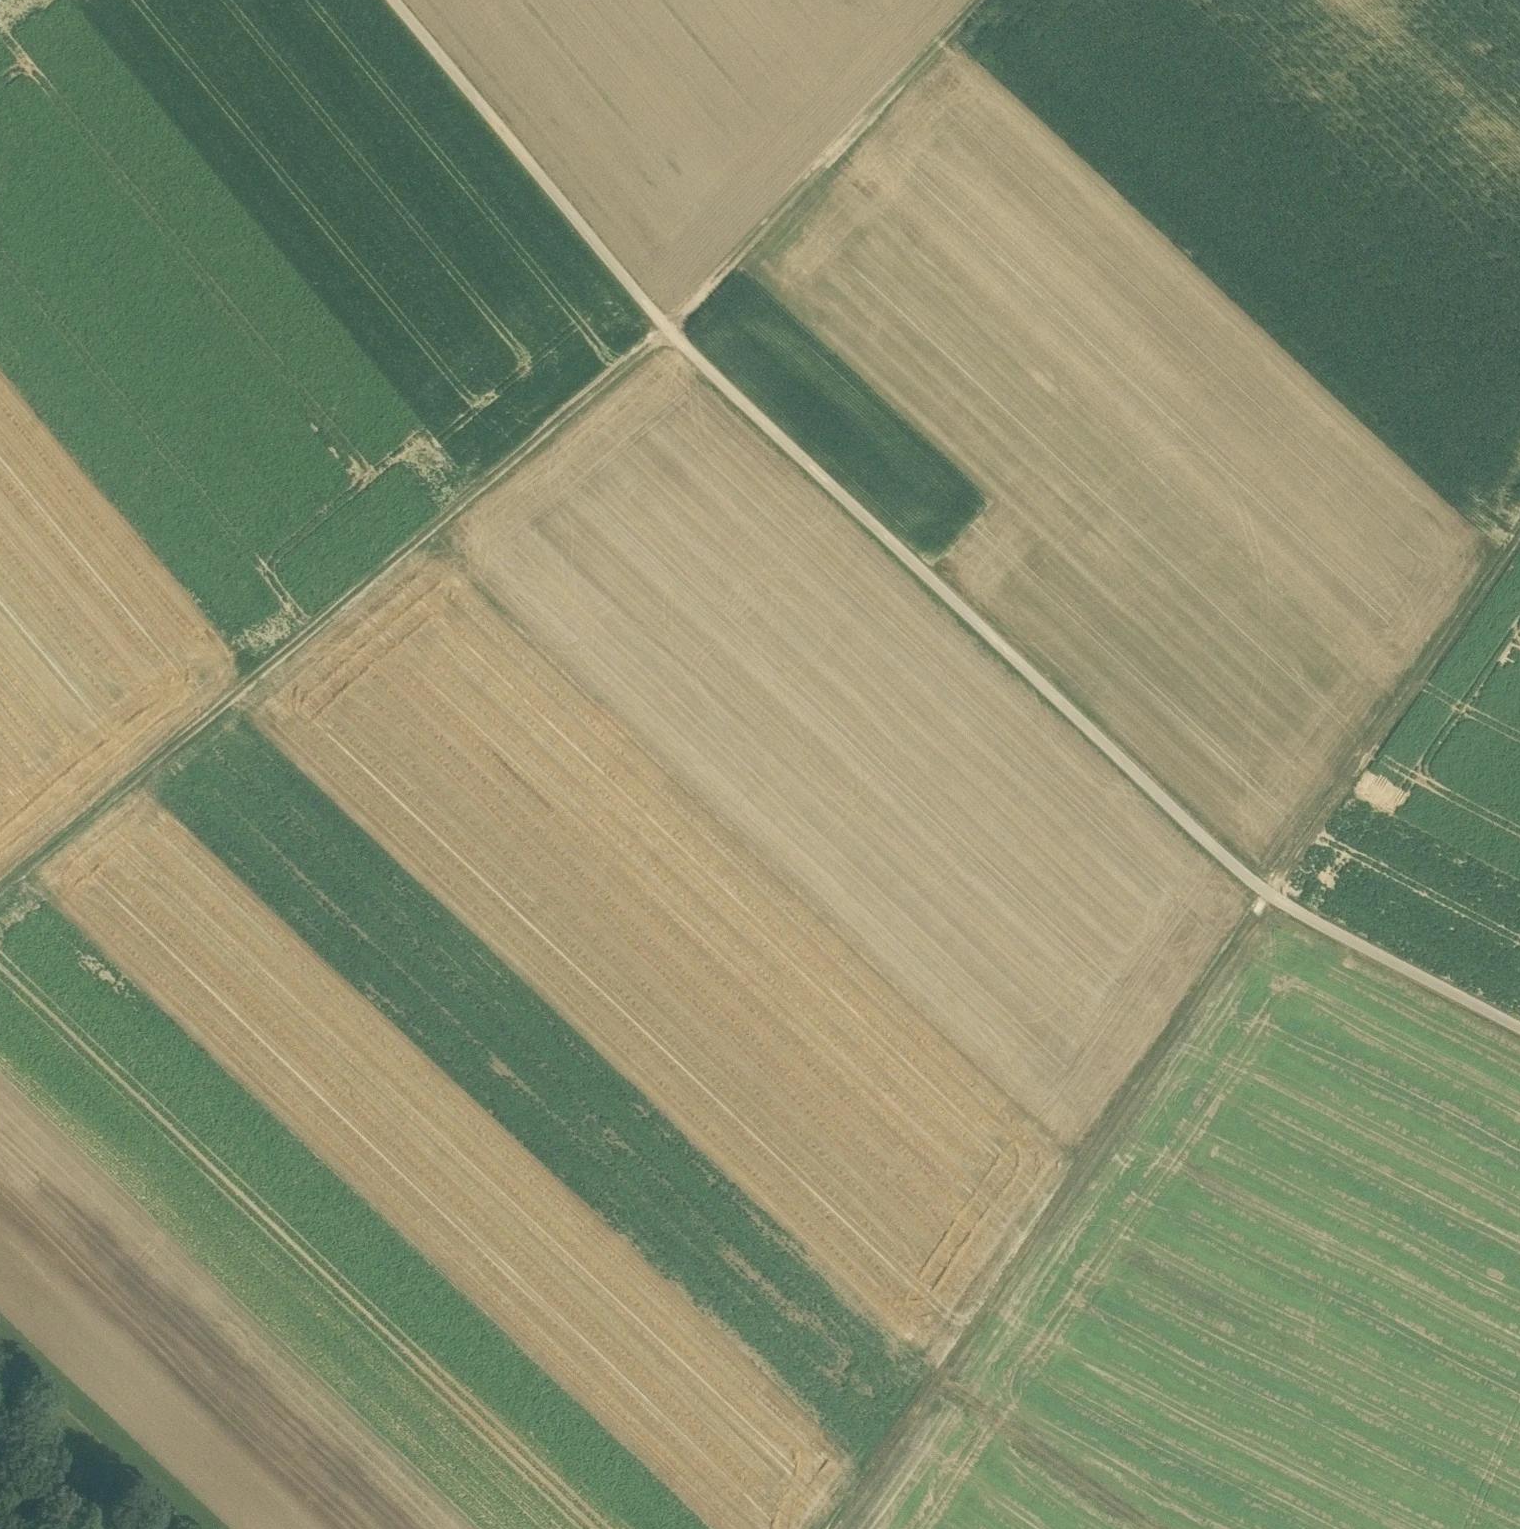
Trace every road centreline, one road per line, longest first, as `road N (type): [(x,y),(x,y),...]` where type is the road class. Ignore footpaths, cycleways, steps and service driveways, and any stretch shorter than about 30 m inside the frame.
road 1 (track): [(1519,1028),(1269,898),(682,348),(394,0)]
road 2 (track): [(983,0),(671,337),(0,890)]
road 3 (track): [(1519,533),(830,1528)]
road 4 (track): [(0,1348),(191,1528)]
road 5 (track): [(1144,1528),(932,1388)]

